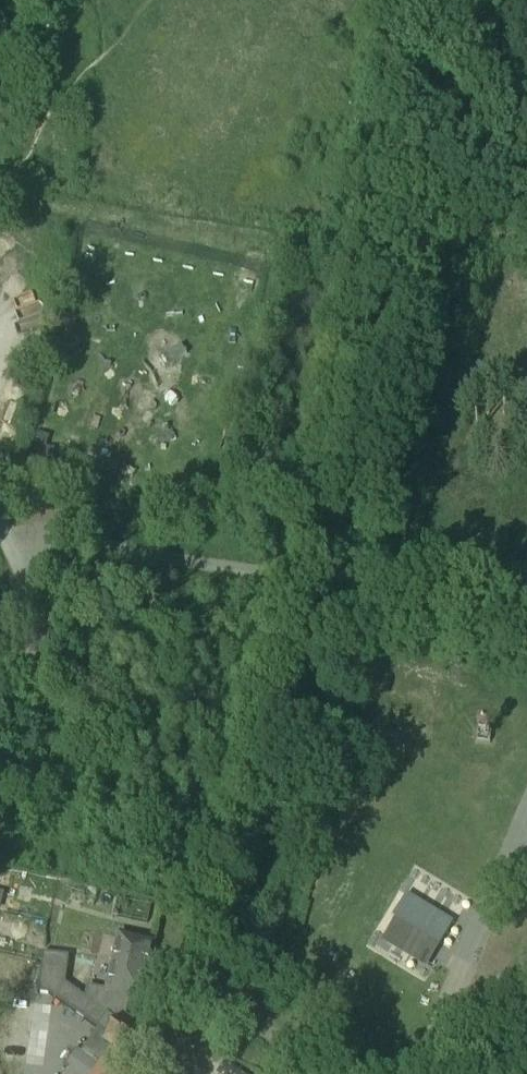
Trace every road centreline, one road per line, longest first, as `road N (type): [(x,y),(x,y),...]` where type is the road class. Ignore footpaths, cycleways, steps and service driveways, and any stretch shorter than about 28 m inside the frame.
road 1 (track): [(526,818),(415,1073)]
road 2 (track): [(0,193),(111,219),(187,215),(235,229)]
road 3 (track): [(187,215),(130,442)]
road 4 (track): [(317,576),(526,595)]

